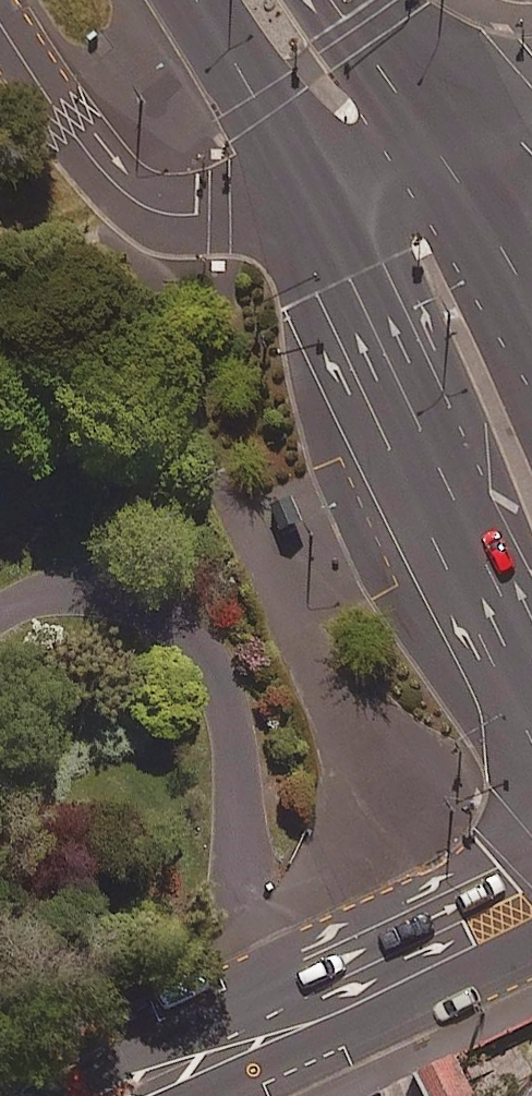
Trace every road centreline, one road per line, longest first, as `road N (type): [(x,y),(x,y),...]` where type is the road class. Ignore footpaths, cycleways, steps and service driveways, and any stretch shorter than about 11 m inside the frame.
road 1 (secondary): [(531,647),(328,193)]
road 2 (tertiary): [(531,894),(110,1095)]
road 3 (tertiary): [(328,193),(220,216),(164,212),(138,200),(90,156),(0,14)]
road 4 (secondary): [(328,193),(213,0)]
road 5 (secondary): [(446,151),(531,318)]
road 6 (secondary): [(338,0),(446,151)]
road 7 (tertiary): [(446,151),(328,193)]

